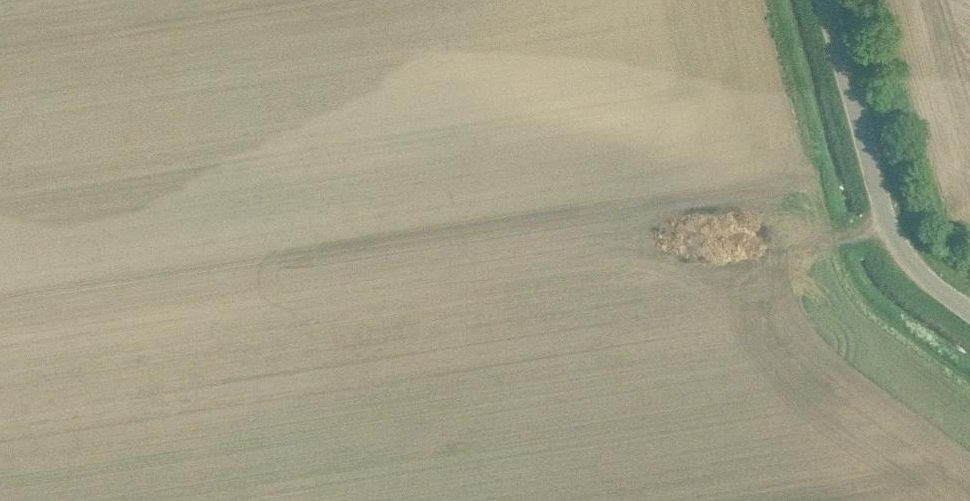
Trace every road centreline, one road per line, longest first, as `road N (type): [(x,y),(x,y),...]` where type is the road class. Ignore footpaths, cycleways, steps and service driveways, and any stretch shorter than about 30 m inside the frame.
road 1 (unclassified): [(969,307),(900,255),(831,0)]

